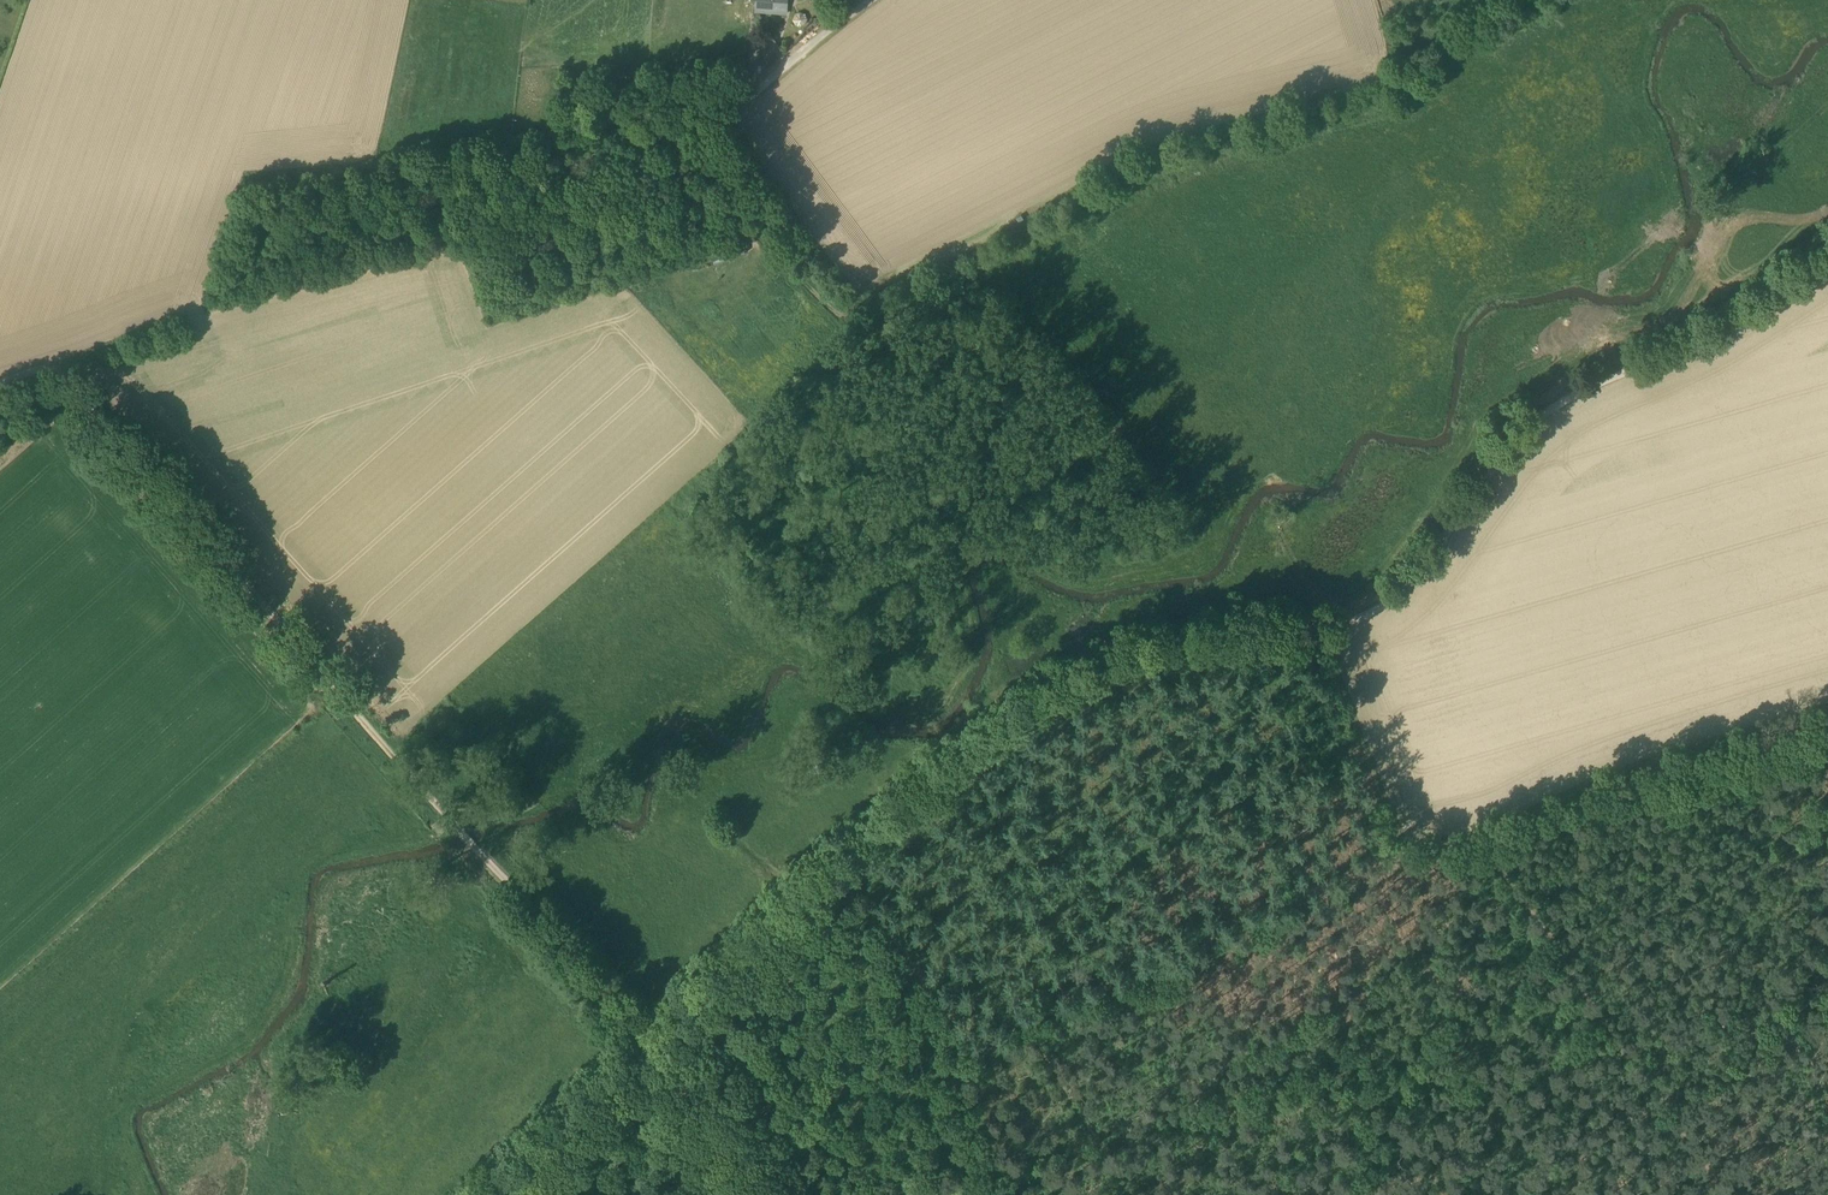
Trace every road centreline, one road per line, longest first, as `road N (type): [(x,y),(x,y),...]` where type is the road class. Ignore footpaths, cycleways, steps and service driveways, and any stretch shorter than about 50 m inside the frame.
road 1 (track): [(0,383),(53,365),(640,1033)]
road 2 (track): [(1315,625),(1204,630),(1085,669),(956,749),(640,1033)]
road 3 (track): [(1827,266),(1538,422),(1408,583),(1375,609),(1315,625)]
road 4 (track): [(1717,1194),(1471,837)]
road 5 (track): [(1471,837),(1503,834),(1613,790),(1714,774),(1827,722)]
road 6 (track): [(1315,625),(1404,841)]
road 7 (track): [(877,0),(725,124)]

